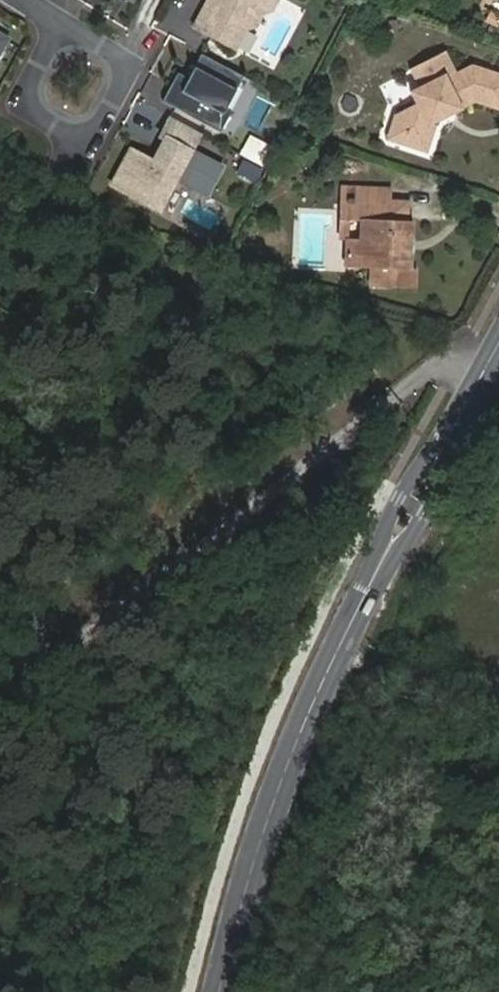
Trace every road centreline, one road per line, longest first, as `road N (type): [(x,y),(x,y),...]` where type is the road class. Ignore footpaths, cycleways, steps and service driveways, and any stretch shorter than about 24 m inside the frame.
road 1 (track): [(0,695),(451,353),(492,358)]
road 2 (tertiary): [(366,593),(299,736),(221,991)]
road 3 (residential): [(65,22),(23,93),(27,109),(82,139),(100,130),(130,69),(124,58)]
road 4 (tertiary): [(450,435),(400,498),(366,593)]
road 5 (tertiary): [(366,593),(426,511),(450,435)]

